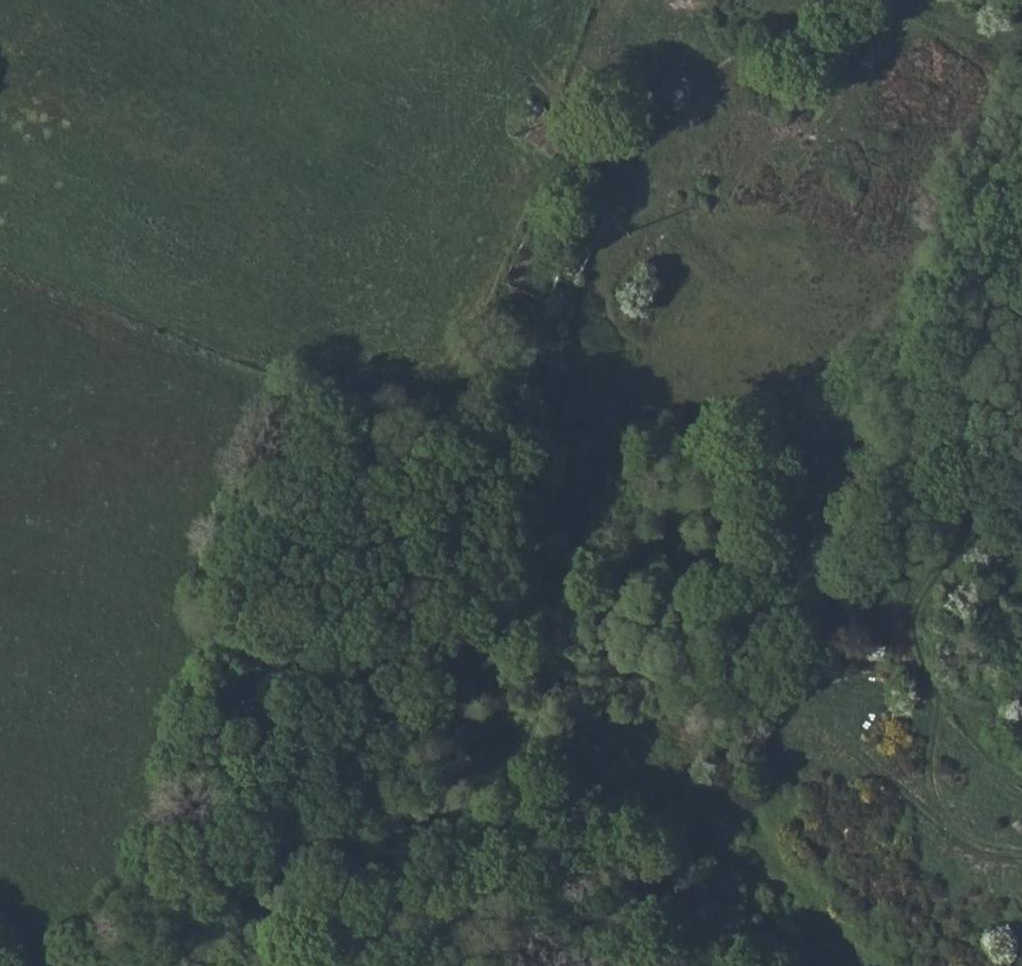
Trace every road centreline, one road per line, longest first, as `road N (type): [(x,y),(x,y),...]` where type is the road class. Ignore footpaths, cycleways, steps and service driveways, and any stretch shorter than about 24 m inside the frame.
road 1 (unclassified): [(750,965),(563,799),(276,965)]

